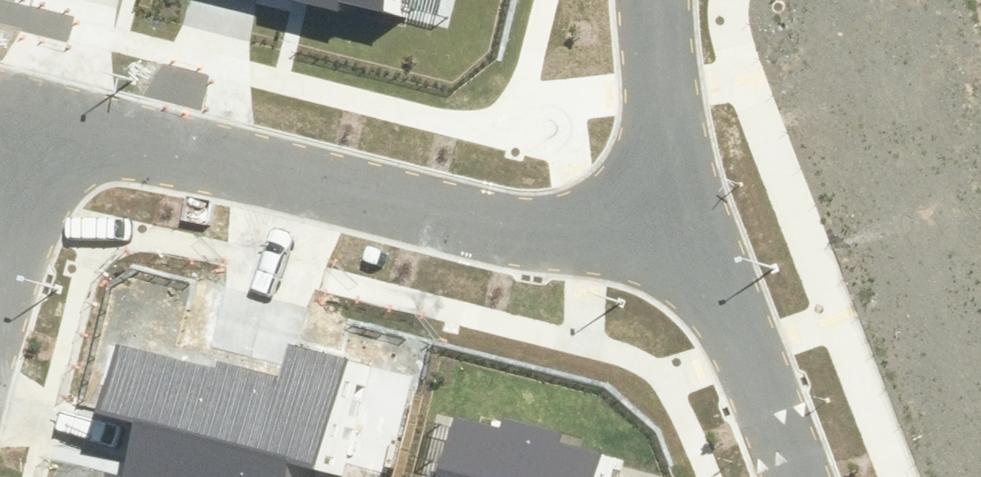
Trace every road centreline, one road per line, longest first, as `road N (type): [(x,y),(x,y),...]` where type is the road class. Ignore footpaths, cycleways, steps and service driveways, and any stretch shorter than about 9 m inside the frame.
road 1 (residential): [(711,279),(38,126)]
road 2 (residential): [(655,0),(657,58),(711,279)]
road 3 (residential): [(711,279),(789,476)]
road 4 (residential): [(0,280),(38,126)]

